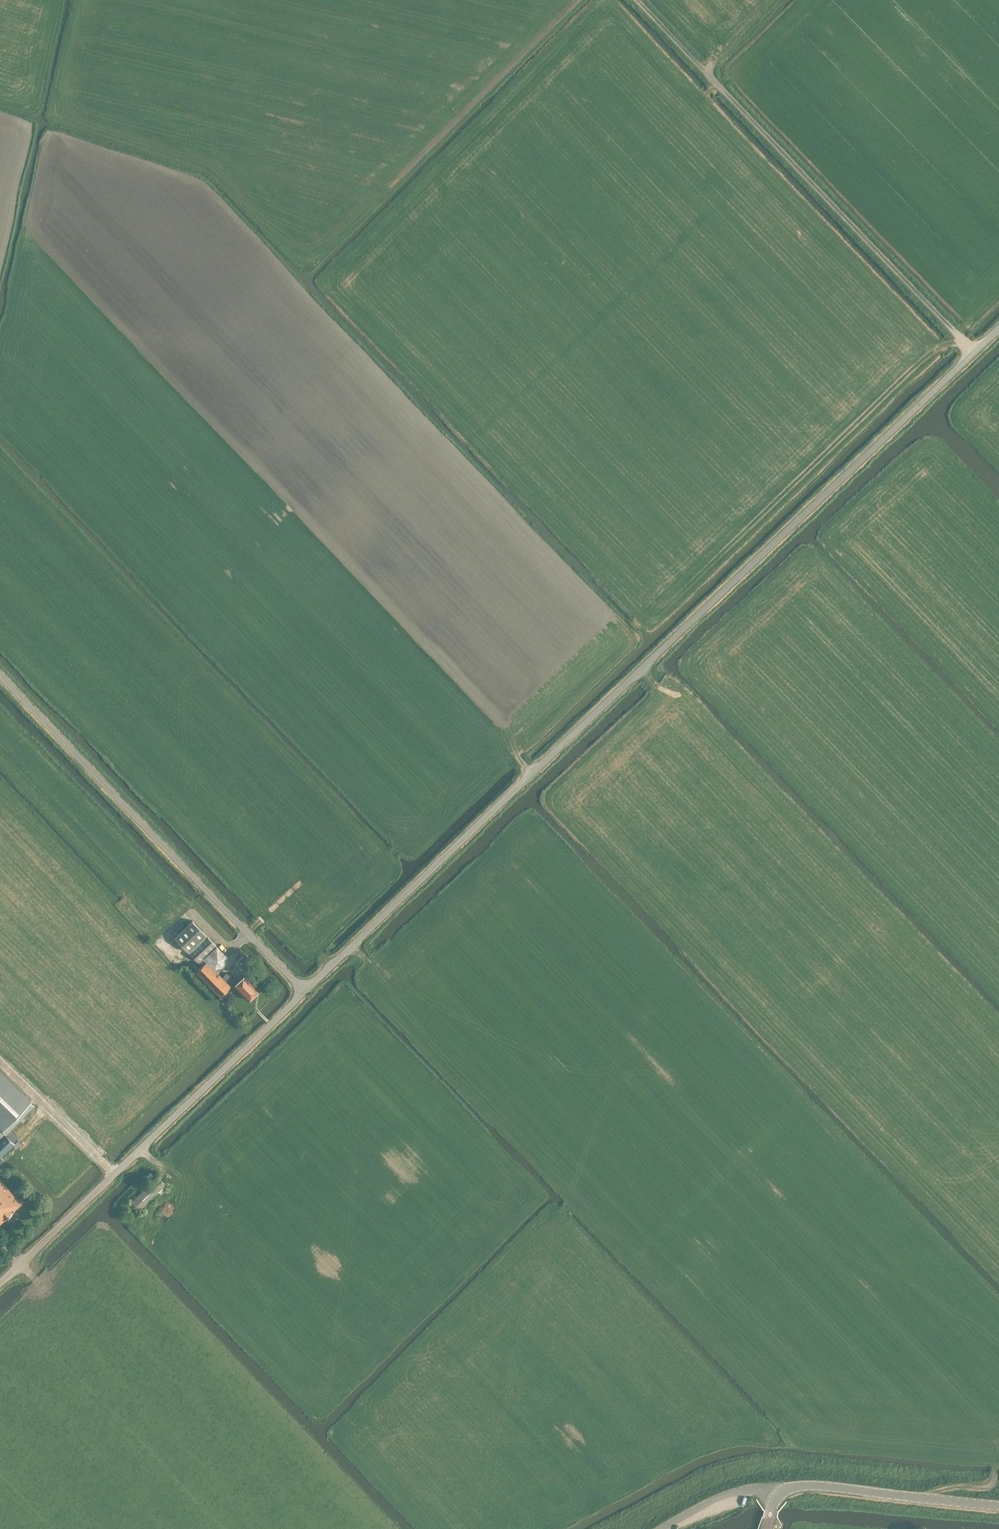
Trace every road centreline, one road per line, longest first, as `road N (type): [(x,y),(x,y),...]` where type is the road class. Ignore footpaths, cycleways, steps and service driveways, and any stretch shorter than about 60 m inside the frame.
road 1 (unclassified): [(305,989),(998,328)]
road 2 (unclassified): [(305,989),(0,676)]
road 3 (unclassified): [(0,1283),(305,989)]
road 4 (track): [(544,1150),(576,1188),(554,1217),(486,1528)]
road 5 (track): [(706,71),(973,351)]
road 6 (tertiary): [(777,1493),(813,1483),(998,1506)]
road 7 (track): [(782,804),(679,694),(641,669)]
road 8 (track): [(937,1397),(996,1460),(996,1478),(916,1496)]
road 9 (track): [(676,0),(720,48),(769,0)]
road 10 (unclassified): [(658,1528),(730,1492),(777,1493)]

